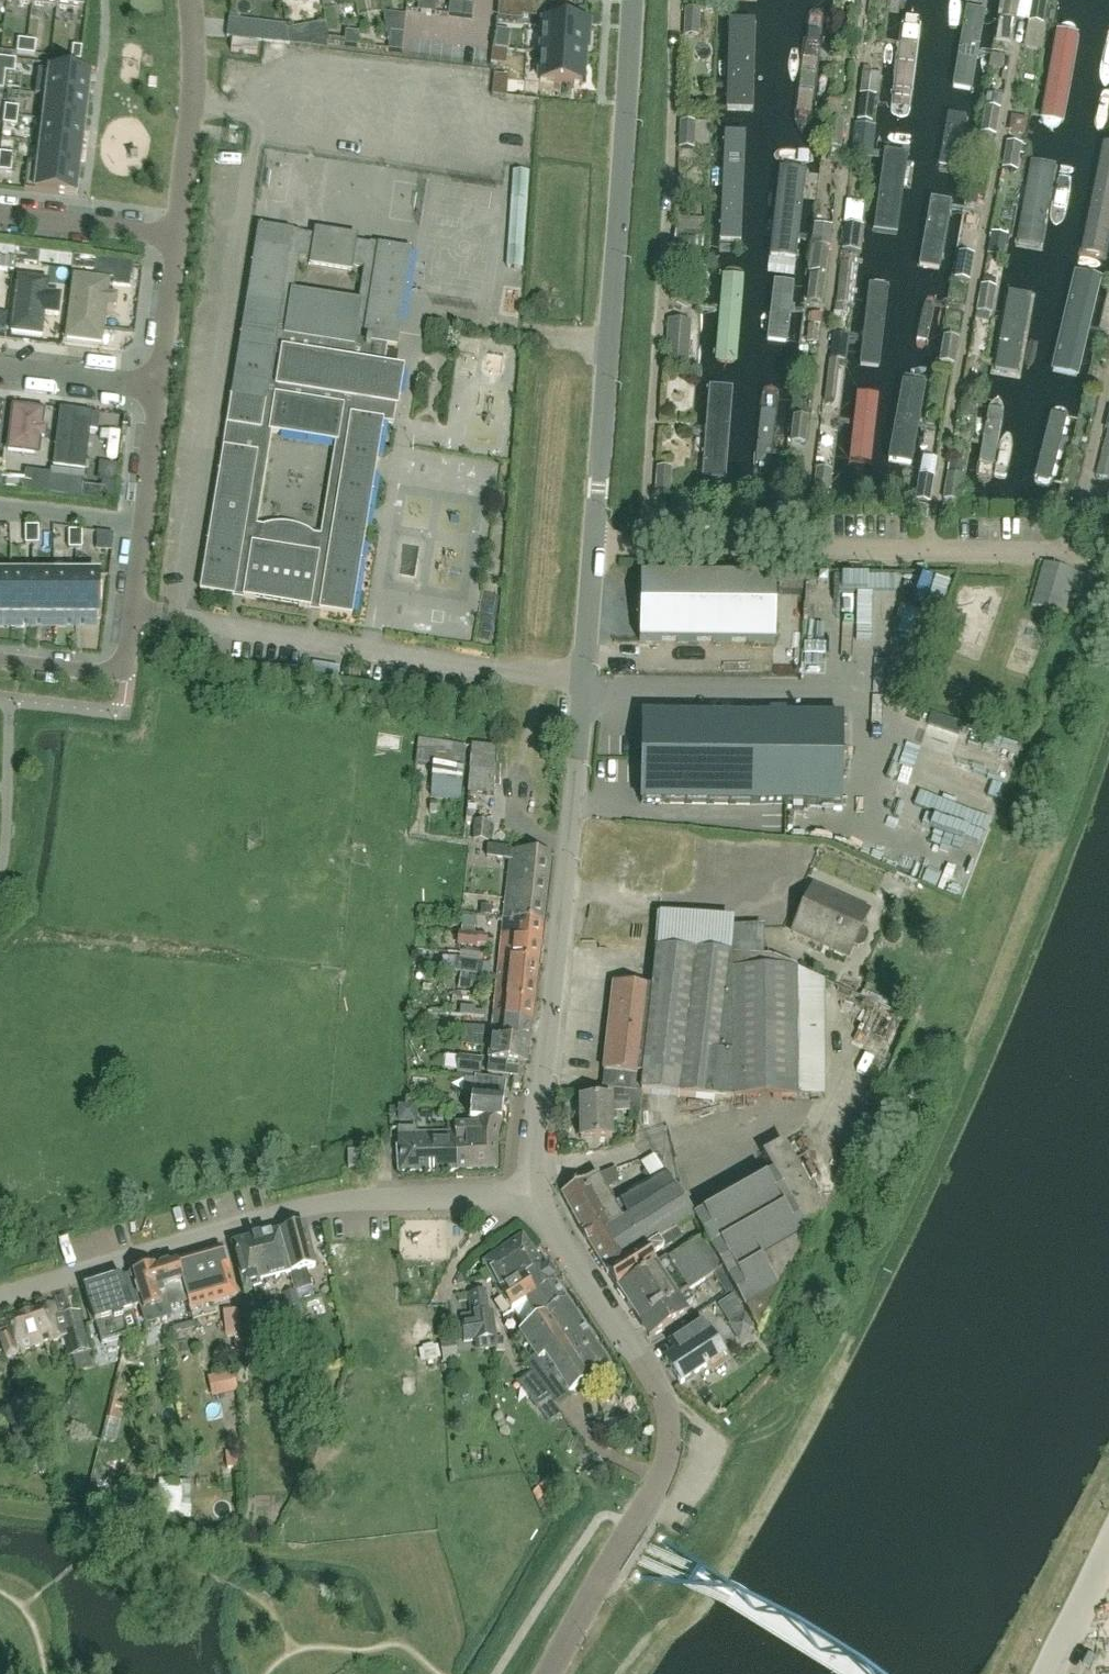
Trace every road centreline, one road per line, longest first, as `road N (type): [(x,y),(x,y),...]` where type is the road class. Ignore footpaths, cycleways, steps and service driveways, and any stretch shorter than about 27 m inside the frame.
road 1 (residential): [(542,1190),(305,1207),(0,1294)]
road 2 (residential): [(799,548),(864,0)]
road 3 (residential): [(648,547),(676,0)]
road 4 (residential): [(592,546),(632,0)]
road 5 (unclassified): [(548,1673),(661,1476),(669,1438),(651,1378),(572,1260),(542,1190)]
road 6 (residential): [(927,550),(1019,25)]
road 7 (residential): [(542,1190),(533,1130),(580,678)]
road 8 (residential): [(580,678),(133,610)]
road 9 (residential): [(927,550),(1066,553),(1108,380)]
road 10 (residential): [(191,0),(192,104),(176,236)]
road 11 (residential): [(133,610),(123,665),(105,672),(0,659)]
road 12 (residential): [(0,214),(176,236)]
road 13 (residential): [(161,386),(0,367)]
road 14 (residential): [(648,547),(799,548)]
road 15 (residential): [(176,236),(161,386)]
road 16 (residential): [(0,507),(146,524)]
road 17 (residential): [(161,386),(146,524)]
road 18 (unclassified): [(1051,1673),(1108,1548)]
road 19 (residential): [(580,678),(592,546)]
road 20 (residential): [(799,548),(927,550)]

